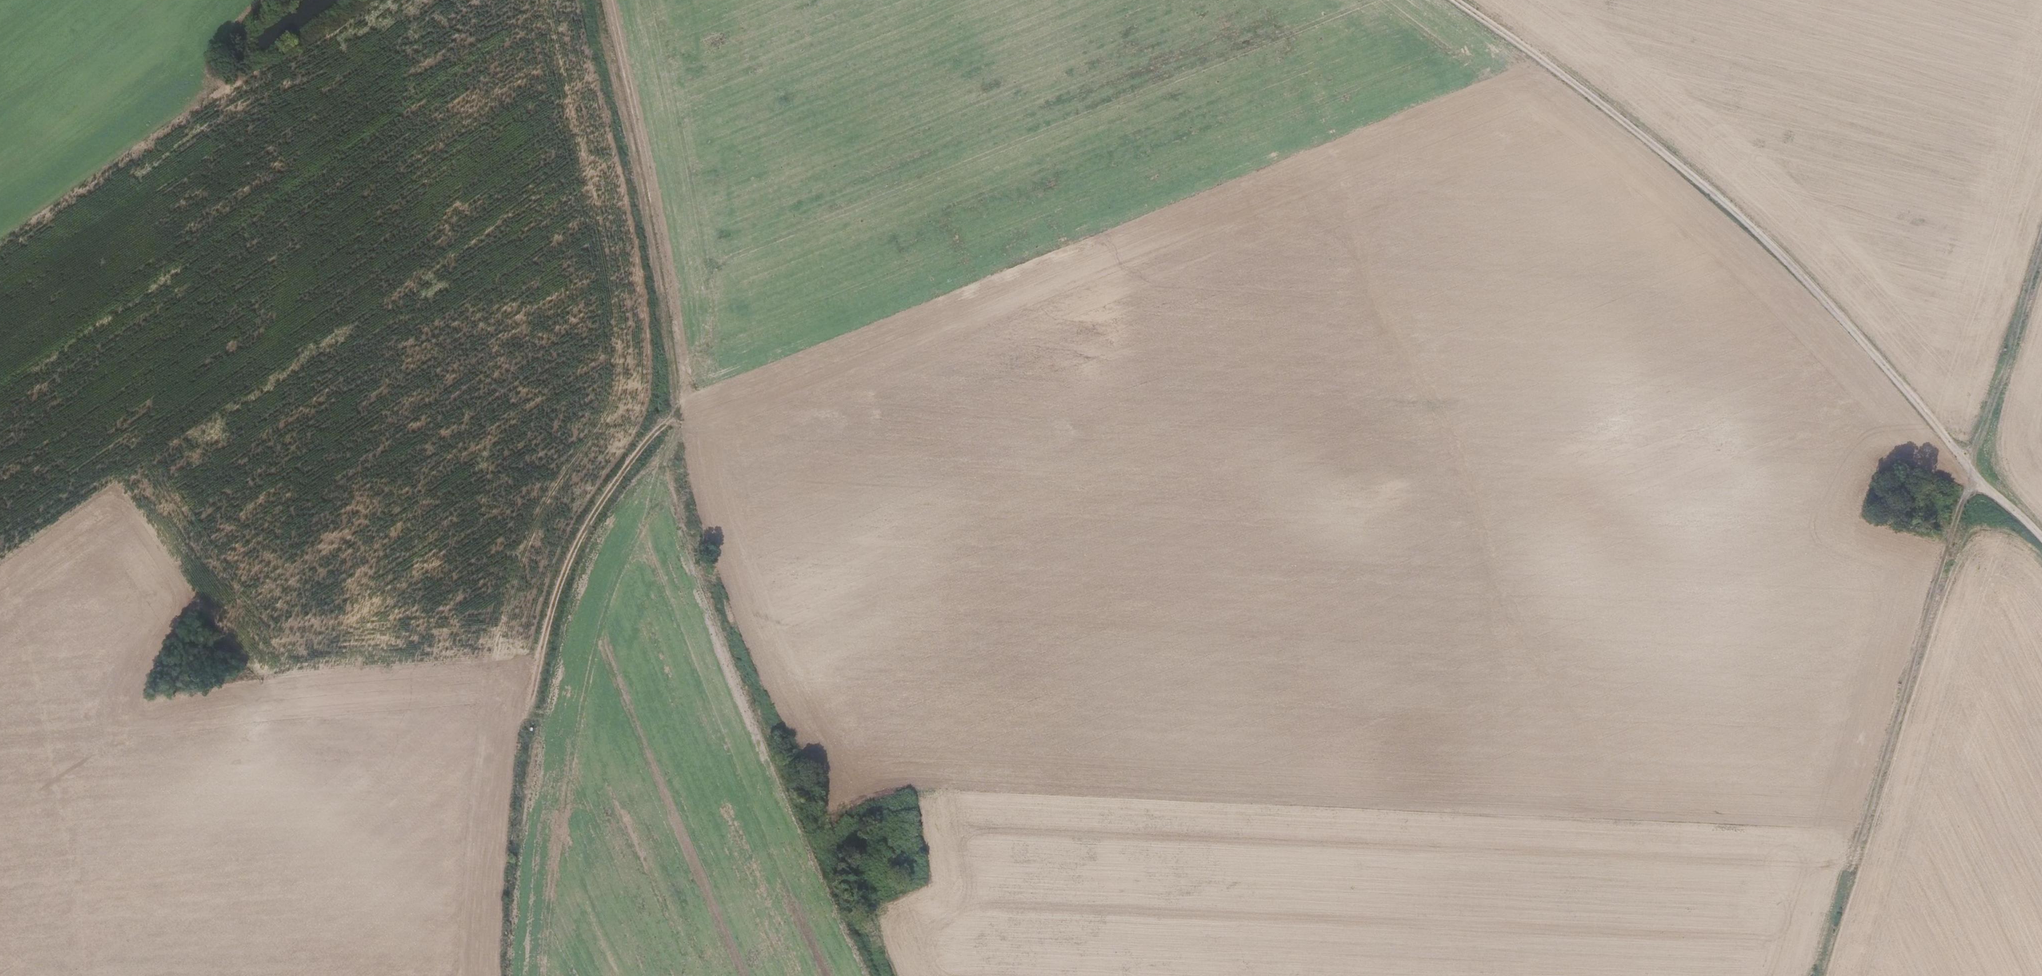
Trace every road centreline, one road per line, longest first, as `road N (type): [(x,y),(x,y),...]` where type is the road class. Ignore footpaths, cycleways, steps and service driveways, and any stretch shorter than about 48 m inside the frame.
road 1 (track): [(592,0),(657,291),(678,468),(720,604),(880,975)]
road 2 (track): [(1456,0),(1768,243),(2041,545)]
road 3 (track): [(1820,975),(2041,248)]

